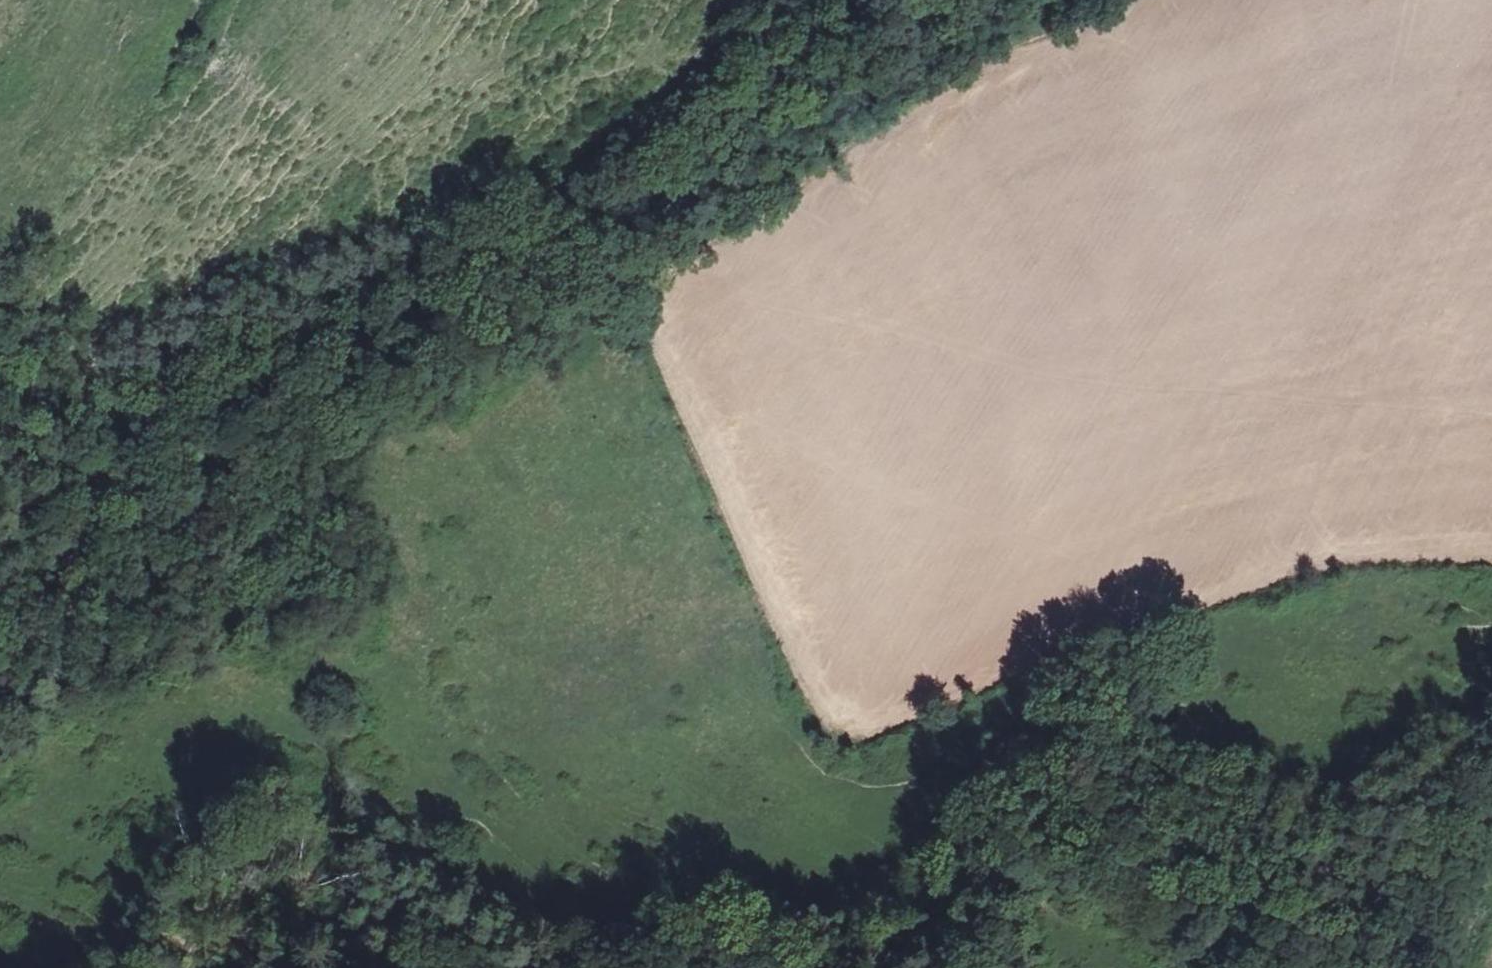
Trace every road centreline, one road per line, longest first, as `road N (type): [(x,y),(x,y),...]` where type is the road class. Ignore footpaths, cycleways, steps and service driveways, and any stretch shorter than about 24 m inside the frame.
road 1 (track): [(1491,718),(1369,891),(1333,967)]

